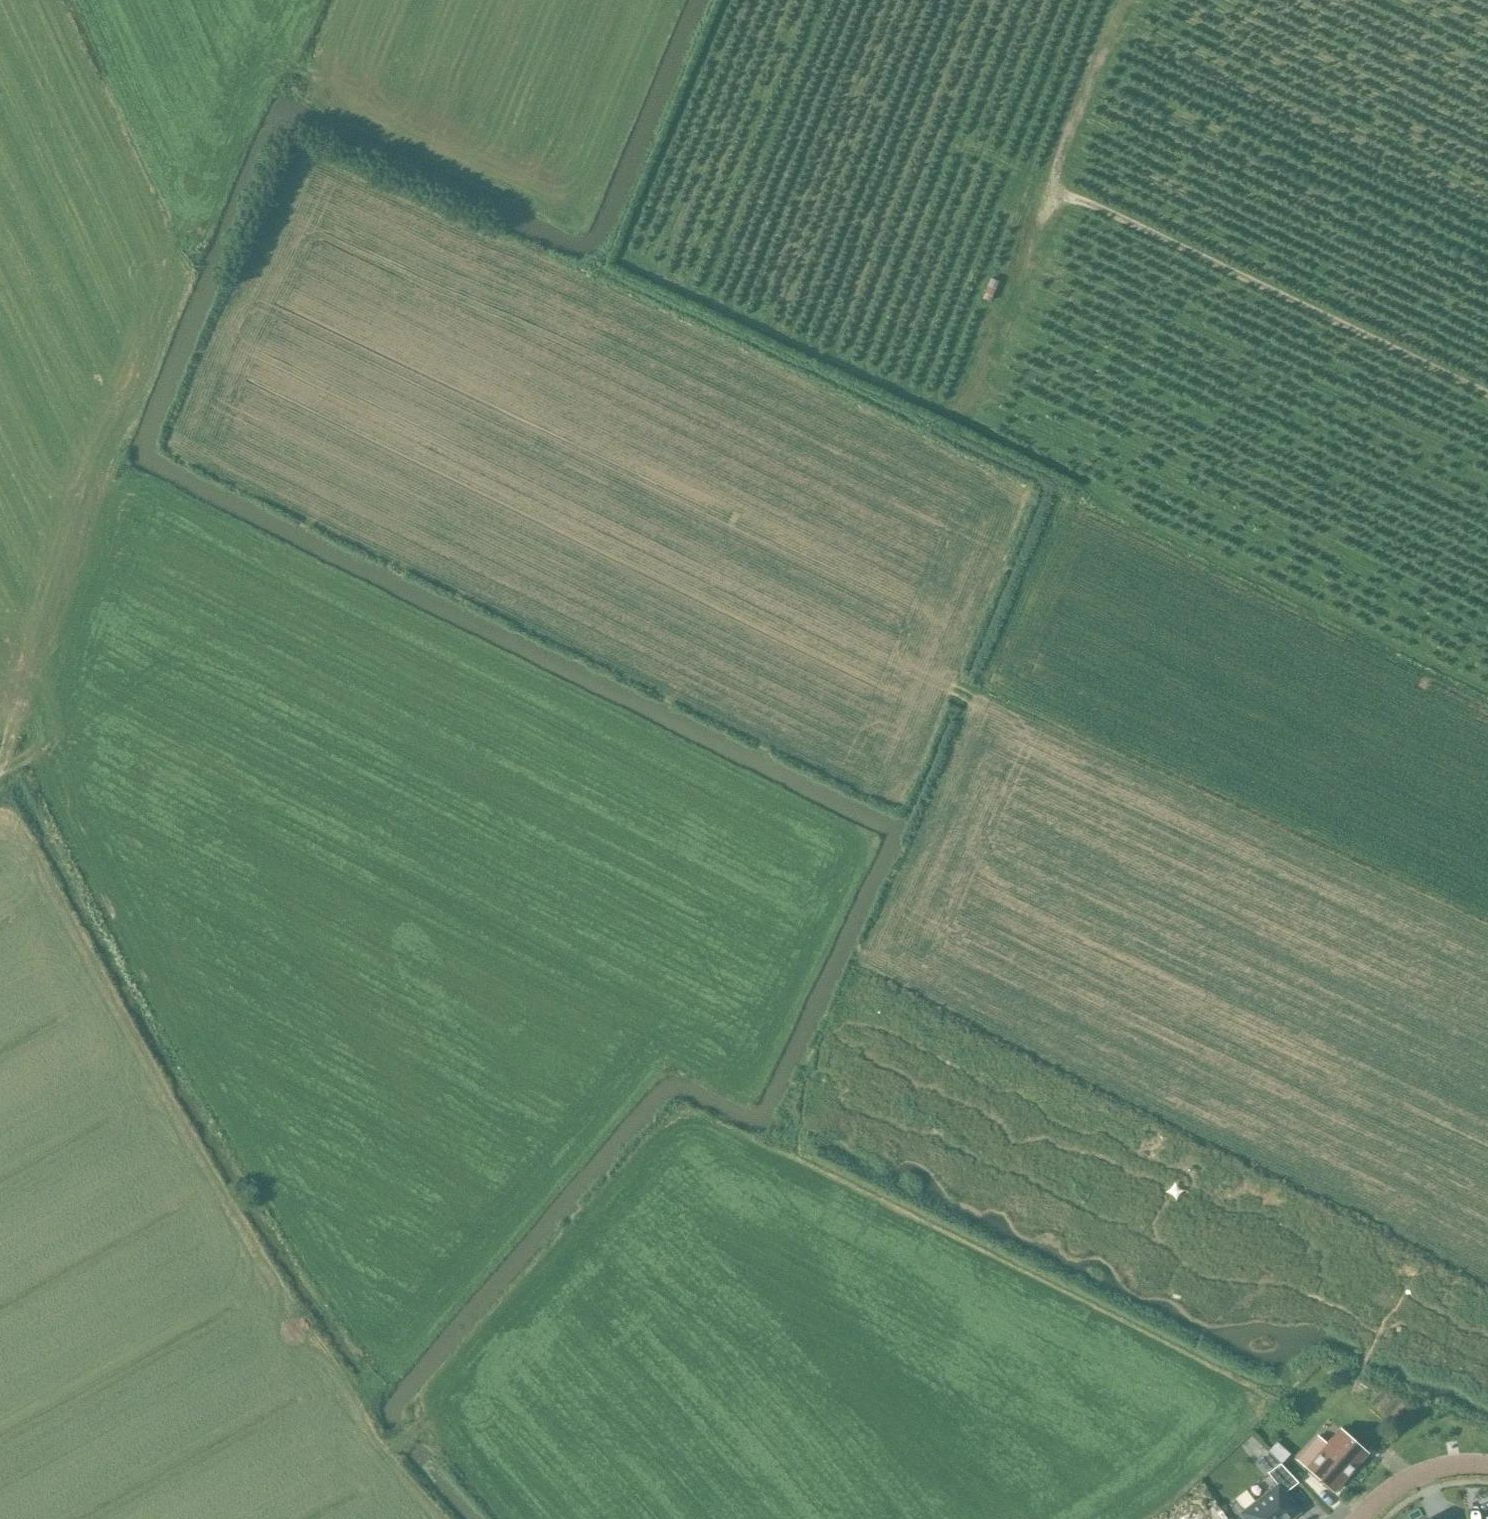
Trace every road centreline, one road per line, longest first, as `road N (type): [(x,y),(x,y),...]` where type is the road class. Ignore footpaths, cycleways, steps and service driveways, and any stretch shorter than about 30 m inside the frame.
road 1 (residential): [(1350,1518),(1429,1459),(1487,1457)]

